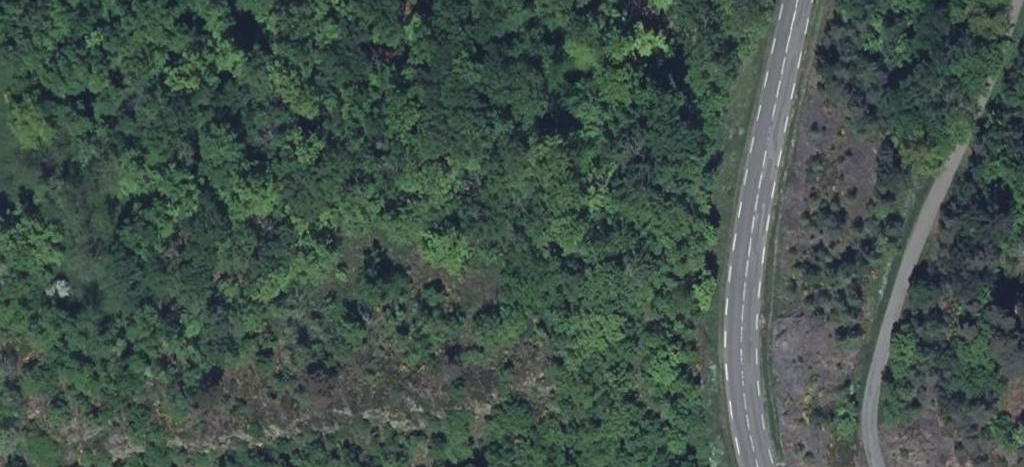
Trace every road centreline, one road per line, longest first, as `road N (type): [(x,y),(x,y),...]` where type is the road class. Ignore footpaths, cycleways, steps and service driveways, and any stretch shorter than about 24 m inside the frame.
road 1 (residential): [(1015,0),(879,350),(867,425),(877,466)]
road 2 (secondary): [(798,0),(746,286),(742,359),(759,466)]

